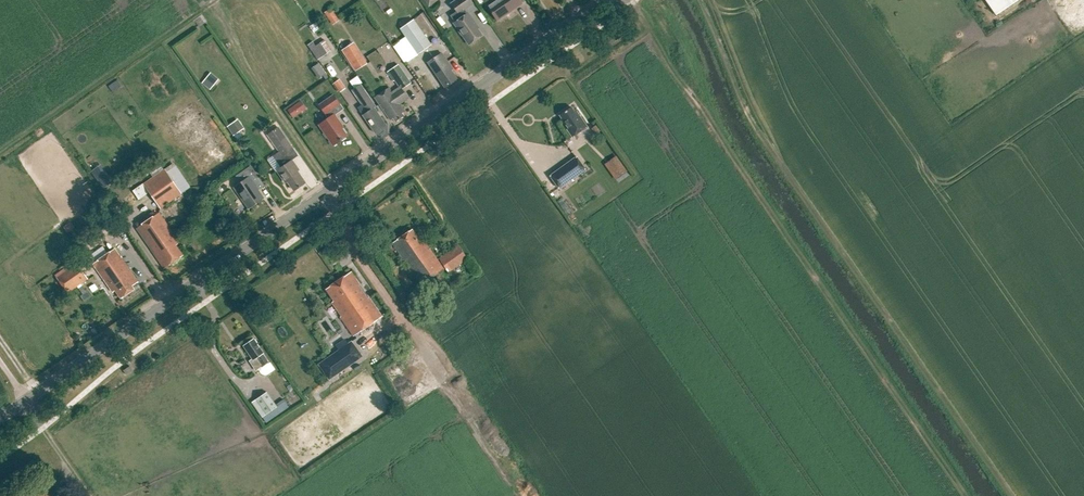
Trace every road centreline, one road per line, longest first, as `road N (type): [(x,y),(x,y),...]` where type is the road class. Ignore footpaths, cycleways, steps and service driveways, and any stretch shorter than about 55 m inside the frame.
road 1 (tertiary): [(0,418),(606,0)]

